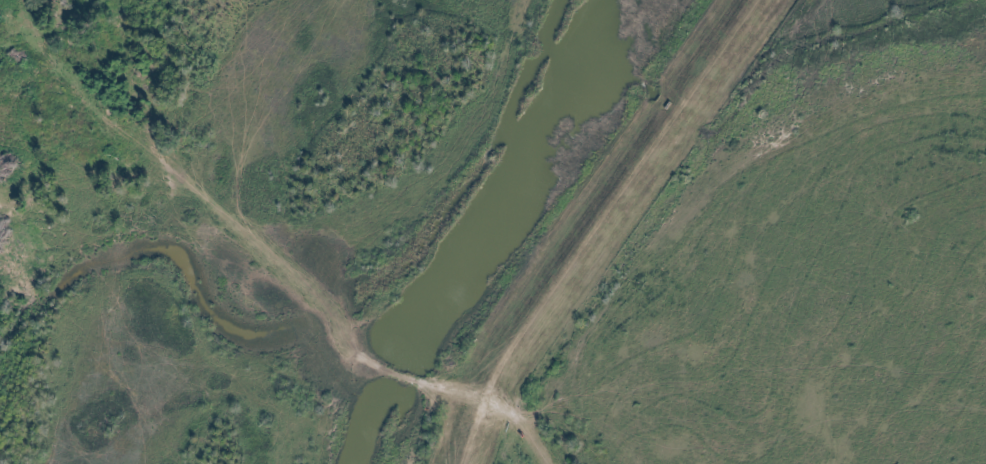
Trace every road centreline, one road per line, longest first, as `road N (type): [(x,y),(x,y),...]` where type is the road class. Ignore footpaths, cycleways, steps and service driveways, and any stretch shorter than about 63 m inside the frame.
road 1 (track): [(30,40),(326,296),(367,358),(511,408),(558,463)]
road 2 (track): [(758,0),(482,396),(484,427),(470,463)]

